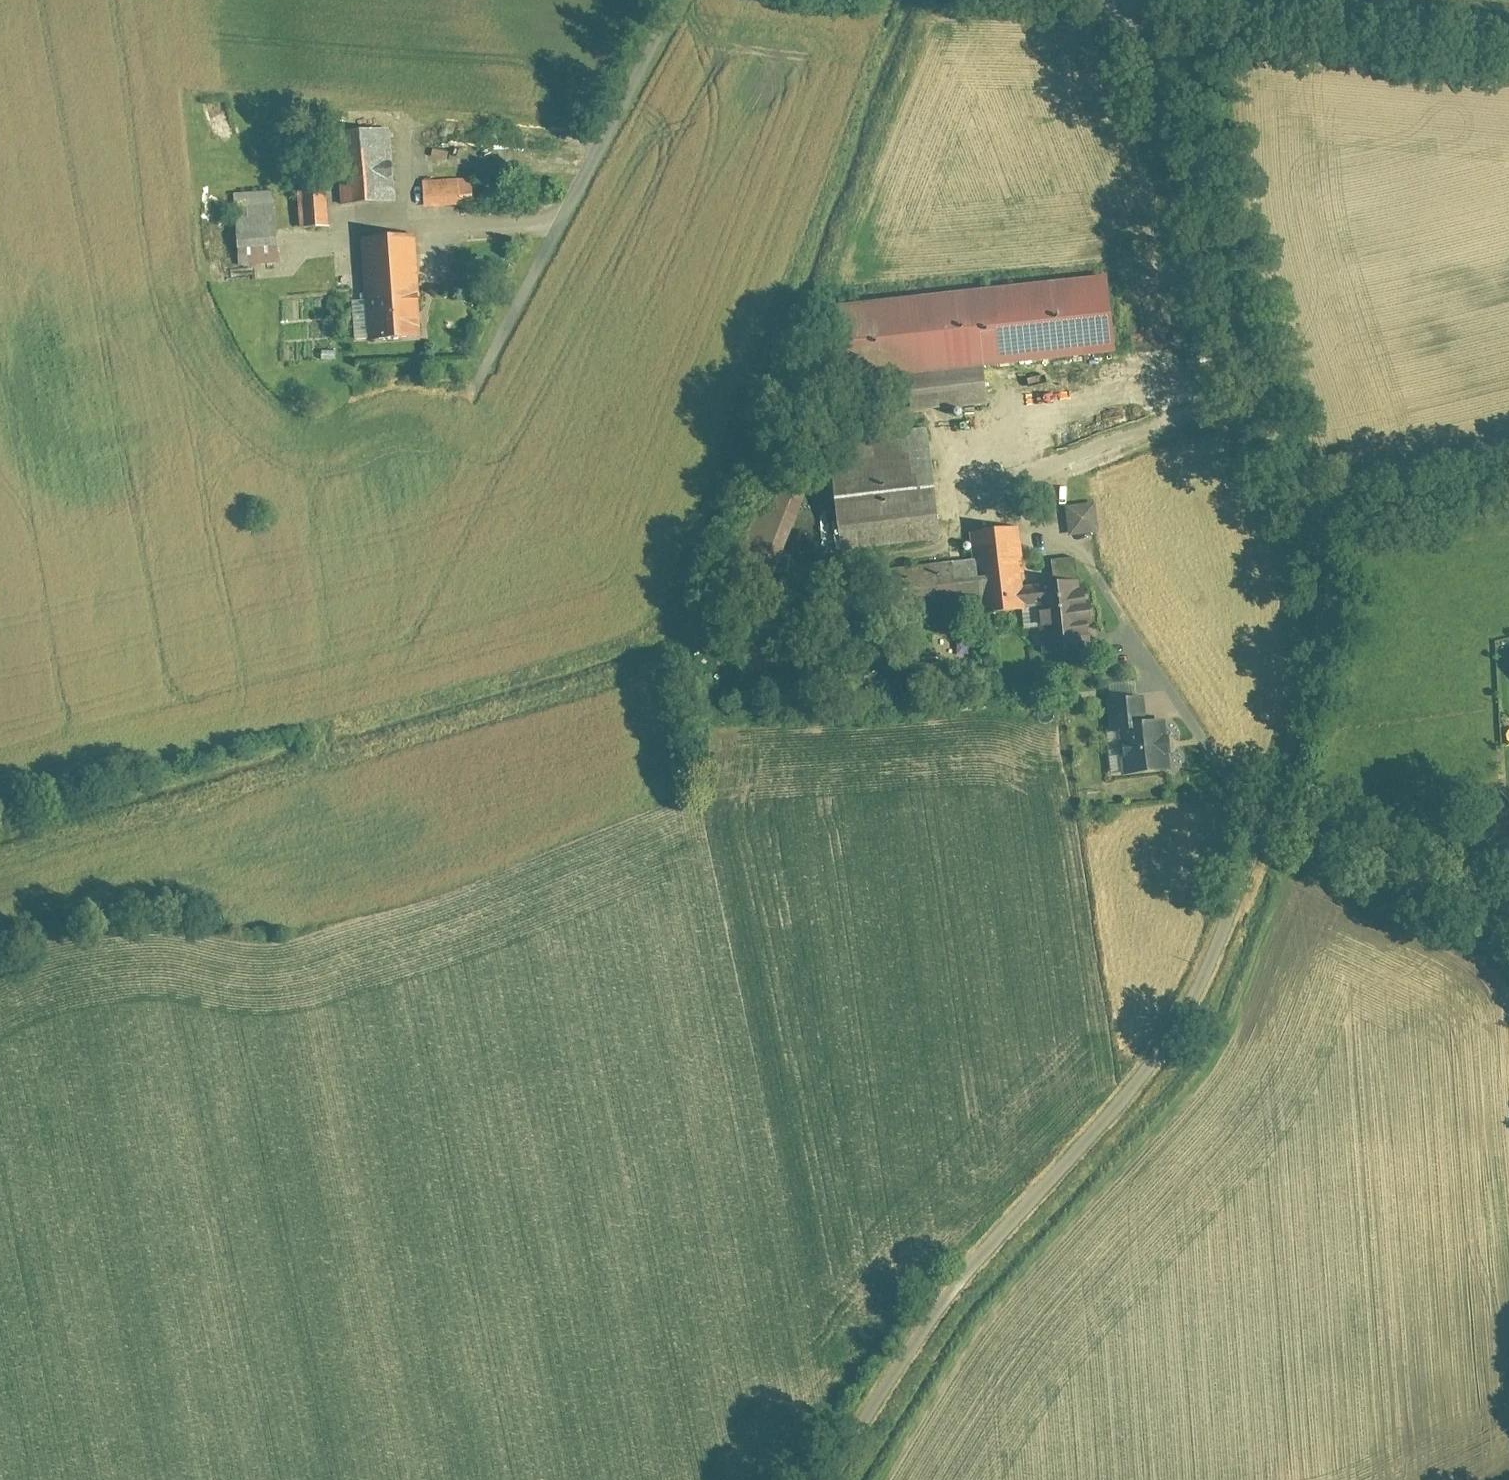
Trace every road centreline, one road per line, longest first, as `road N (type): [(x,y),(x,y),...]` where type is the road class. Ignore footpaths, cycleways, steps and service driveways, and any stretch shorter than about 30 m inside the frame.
road 1 (residential): [(1280,816),(1322,629),(1320,564),(1306,503),(1117,0)]
road 2 (residential): [(827,1479),(954,1288),(1137,1082),(1280,816)]
road 3 (residential): [(676,0),(493,355)]
road 4 (unclassified): [(1508,31),(1214,0)]
road 5 (residential): [(1508,928),(1280,816)]

